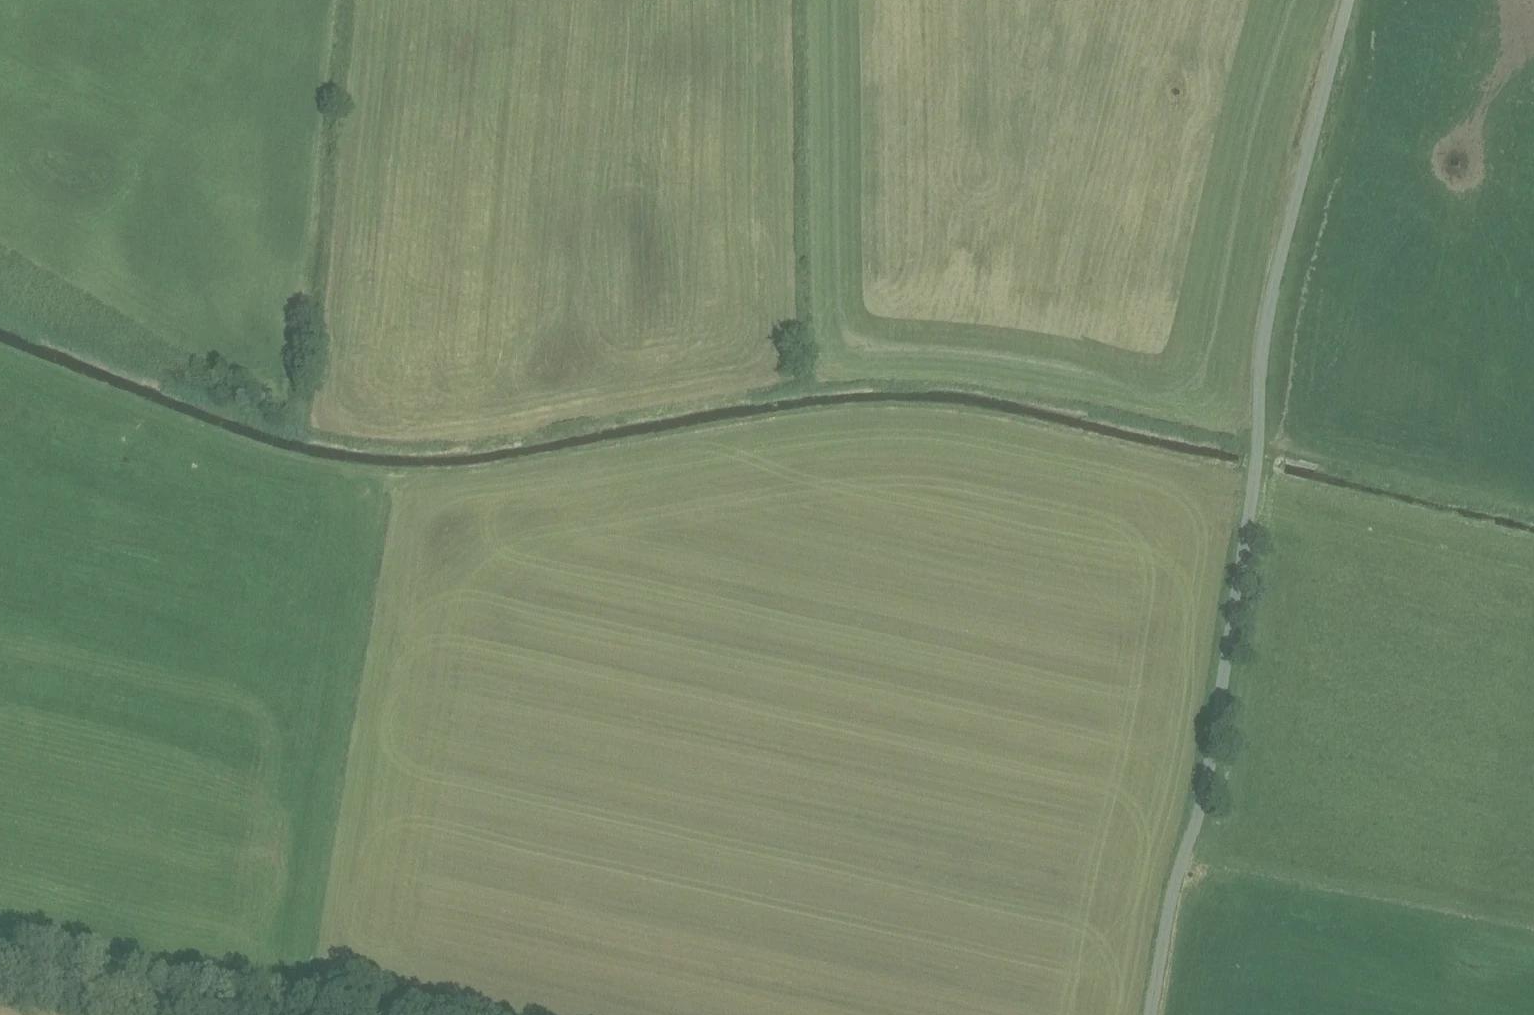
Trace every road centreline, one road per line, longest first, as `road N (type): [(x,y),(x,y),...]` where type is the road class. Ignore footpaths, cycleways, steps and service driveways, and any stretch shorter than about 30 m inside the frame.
road 1 (unclassified): [(205,1014),(0,970)]

